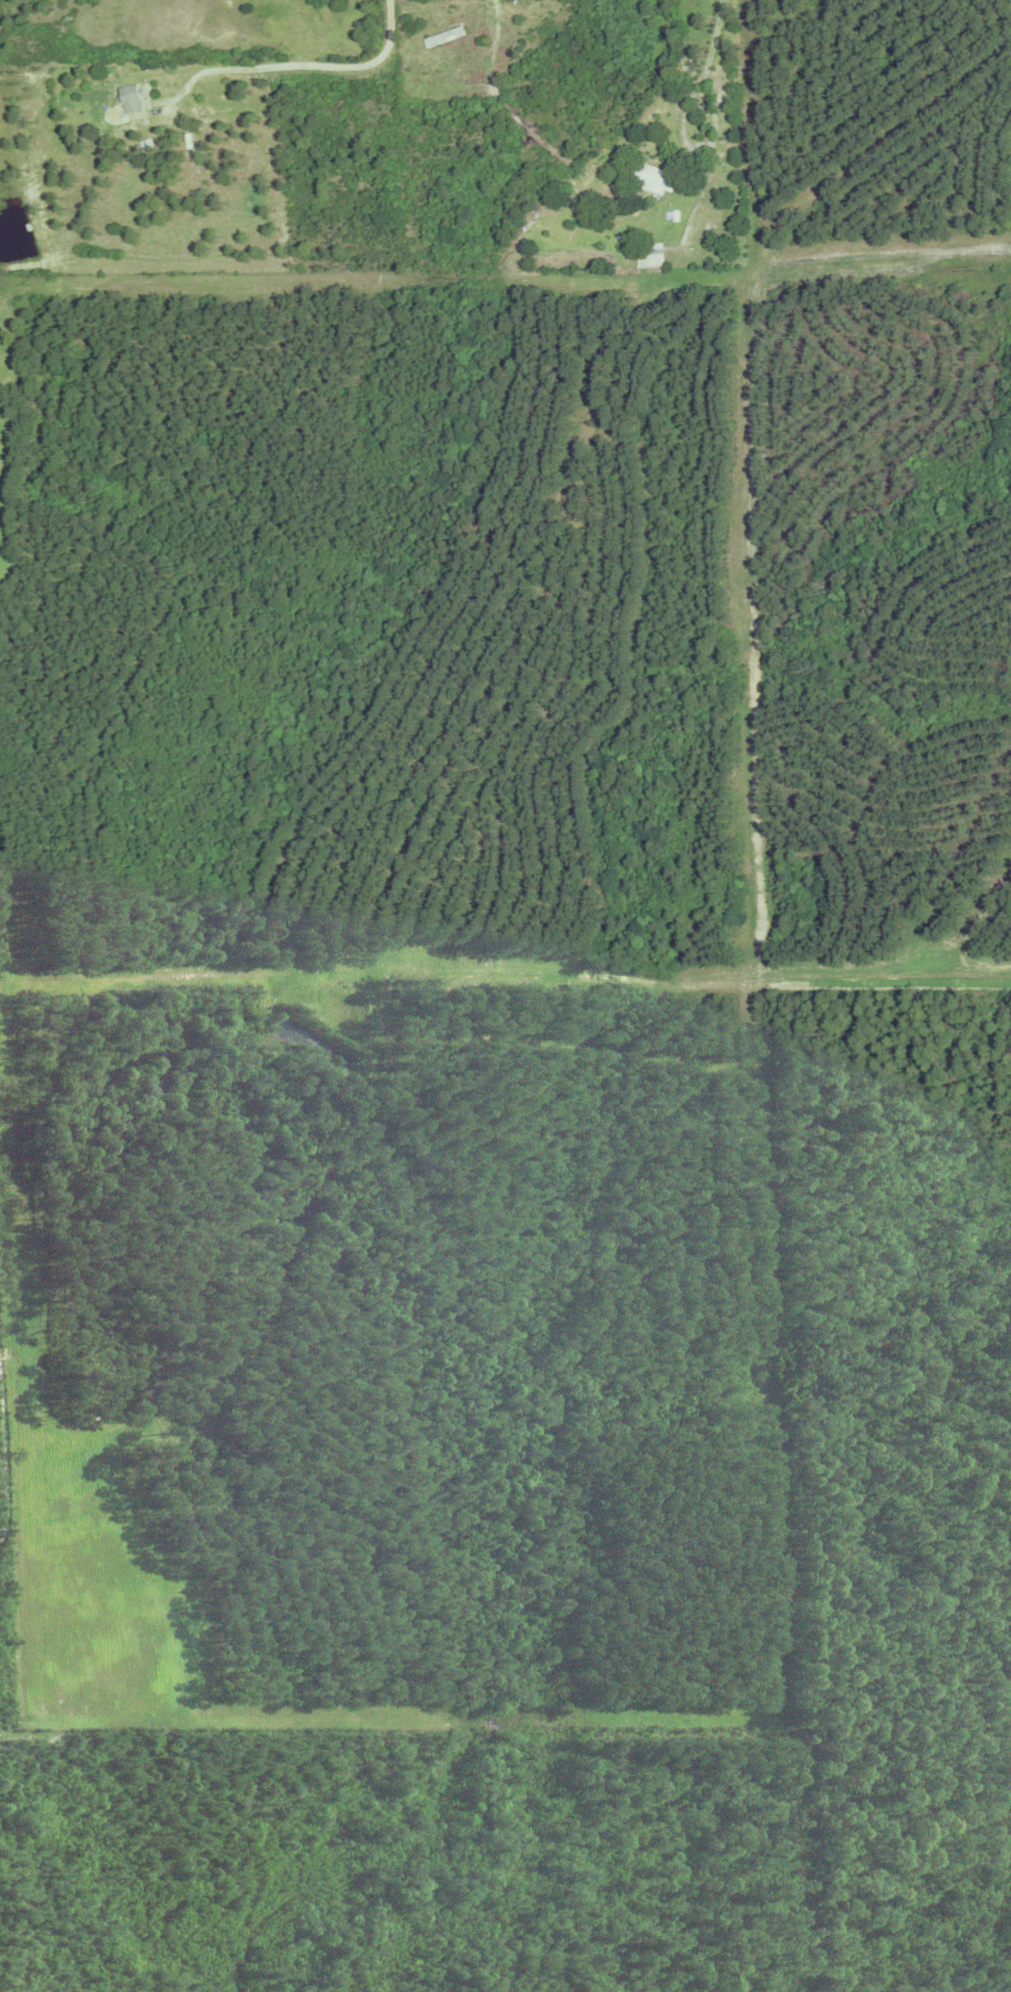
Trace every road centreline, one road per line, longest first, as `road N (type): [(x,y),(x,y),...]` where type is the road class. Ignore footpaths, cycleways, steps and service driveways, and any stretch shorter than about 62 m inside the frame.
road 1 (residential): [(676,245),(711,163),(716,105),(707,77),(721,0)]

